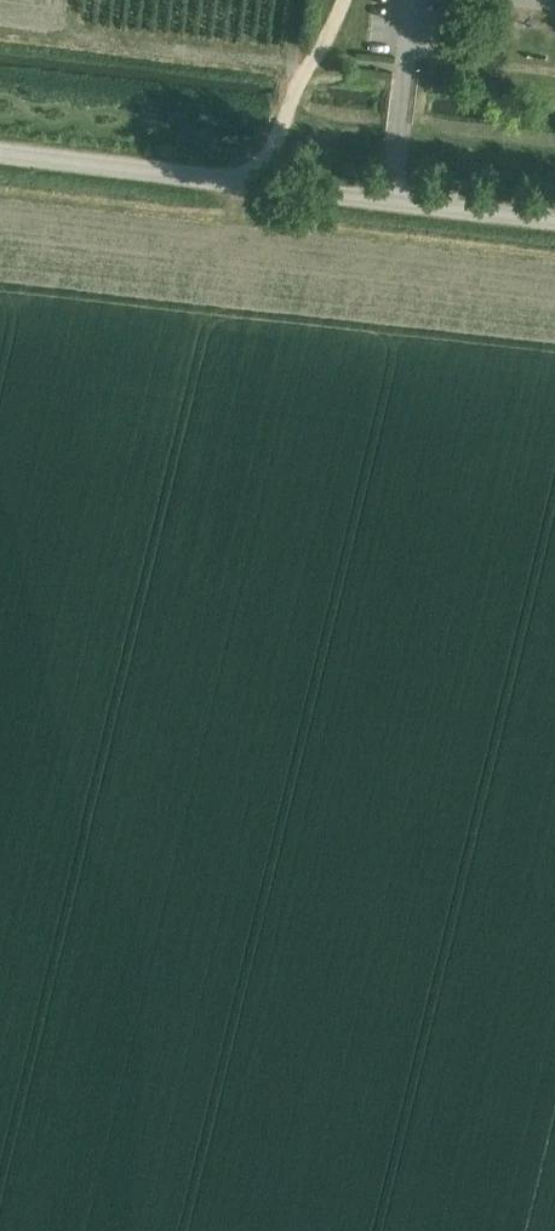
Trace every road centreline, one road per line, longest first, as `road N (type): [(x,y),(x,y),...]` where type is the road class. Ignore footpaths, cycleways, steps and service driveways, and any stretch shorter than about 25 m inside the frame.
road 1 (unclassified): [(554,218),(0,153)]

